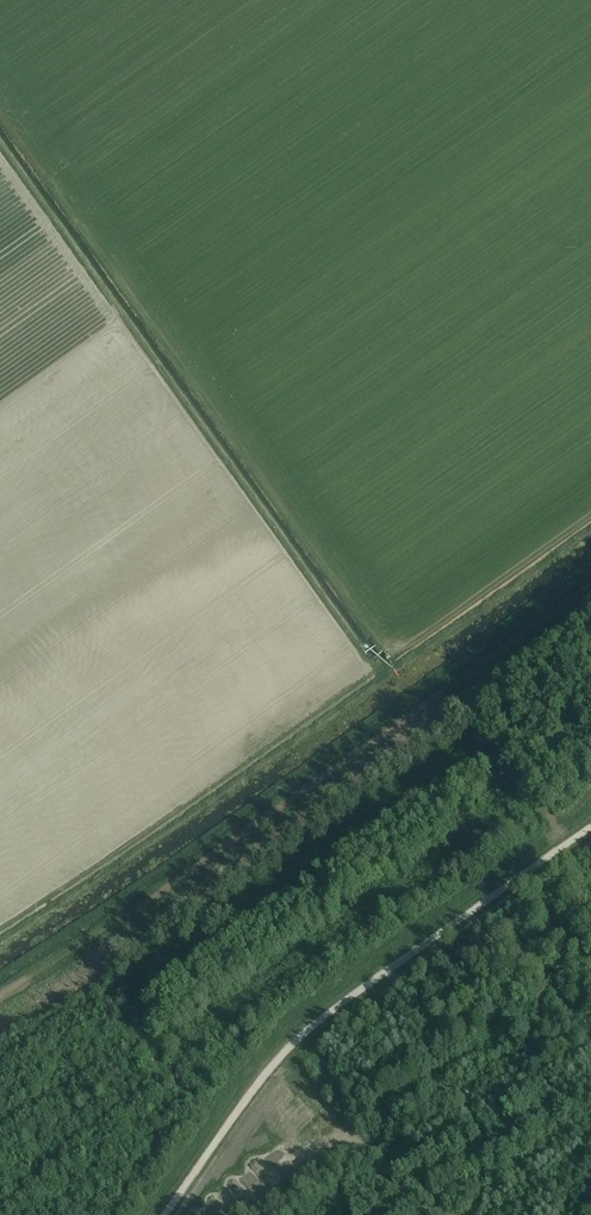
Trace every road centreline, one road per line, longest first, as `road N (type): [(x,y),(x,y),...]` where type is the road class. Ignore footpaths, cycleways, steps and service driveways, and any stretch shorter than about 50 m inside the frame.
road 1 (track): [(0,991),(280,807),(590,585)]
road 2 (track): [(590,827),(308,1027),(248,1095),(163,1214)]

